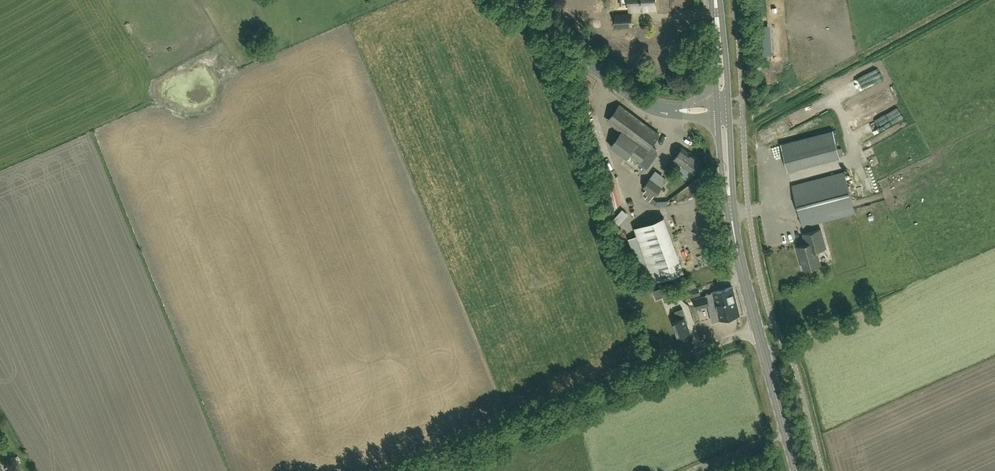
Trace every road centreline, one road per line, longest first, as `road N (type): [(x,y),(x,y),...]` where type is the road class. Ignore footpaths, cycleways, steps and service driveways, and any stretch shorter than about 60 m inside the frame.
road 1 (unclassified): [(405,470),(758,328)]
road 2 (track): [(982,0),(756,125),(743,122)]
road 3 (tertiary): [(723,109),(645,102),(503,0)]
road 4 (secondary): [(758,328),(732,222),(723,109)]
road 5 (secondary): [(797,470),(758,328)]

